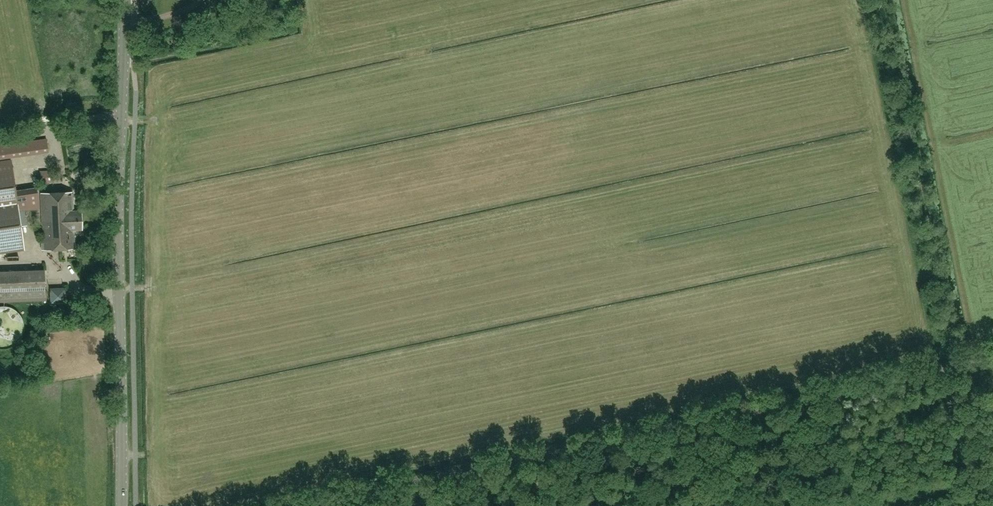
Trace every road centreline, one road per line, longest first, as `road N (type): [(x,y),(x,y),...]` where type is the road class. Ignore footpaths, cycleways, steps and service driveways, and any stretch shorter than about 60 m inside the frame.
road 1 (unclassified): [(298,505),(992,360)]
road 2 (tertiary): [(122,505),(125,0)]
road 3 (track): [(953,351),(884,0)]
road 4 (track): [(984,505),(957,368)]
road 5 (track): [(121,118),(0,140)]

